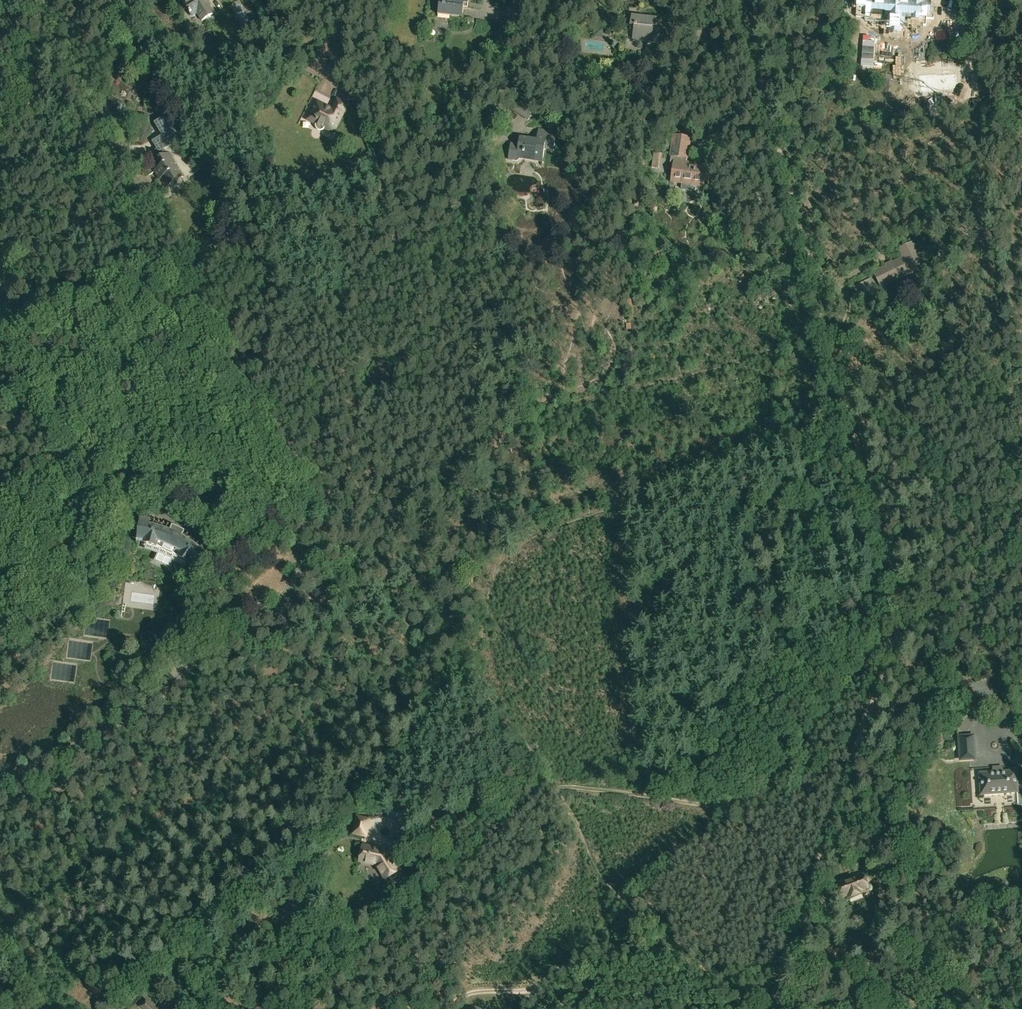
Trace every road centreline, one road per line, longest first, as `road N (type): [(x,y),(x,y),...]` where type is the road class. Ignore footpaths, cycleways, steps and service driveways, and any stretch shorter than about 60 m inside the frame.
road 1 (track): [(774,1008),(888,665),(897,612),(739,0)]

